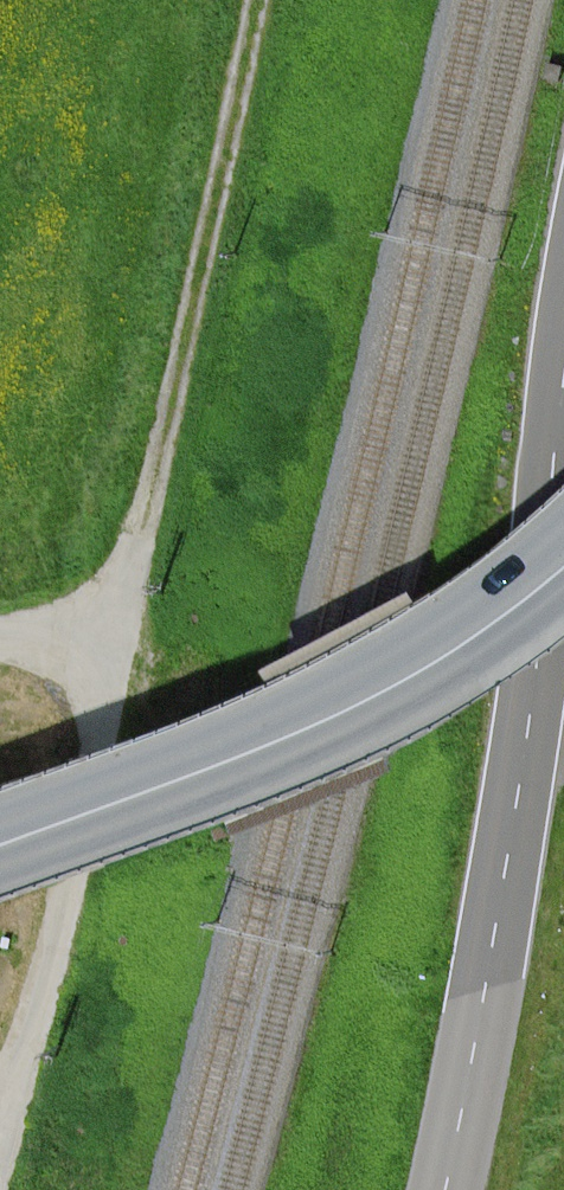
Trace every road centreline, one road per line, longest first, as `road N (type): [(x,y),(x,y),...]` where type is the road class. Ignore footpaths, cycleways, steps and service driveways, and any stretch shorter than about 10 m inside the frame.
road 1 (track): [(0,1161),(70,886),(100,666),(139,534),(256,0)]
road 2 (unclassified): [(563,382),(499,917),(447,1189)]
road 3 (tertiary): [(0,847),(262,749),(387,689),(514,618),(563,575)]

